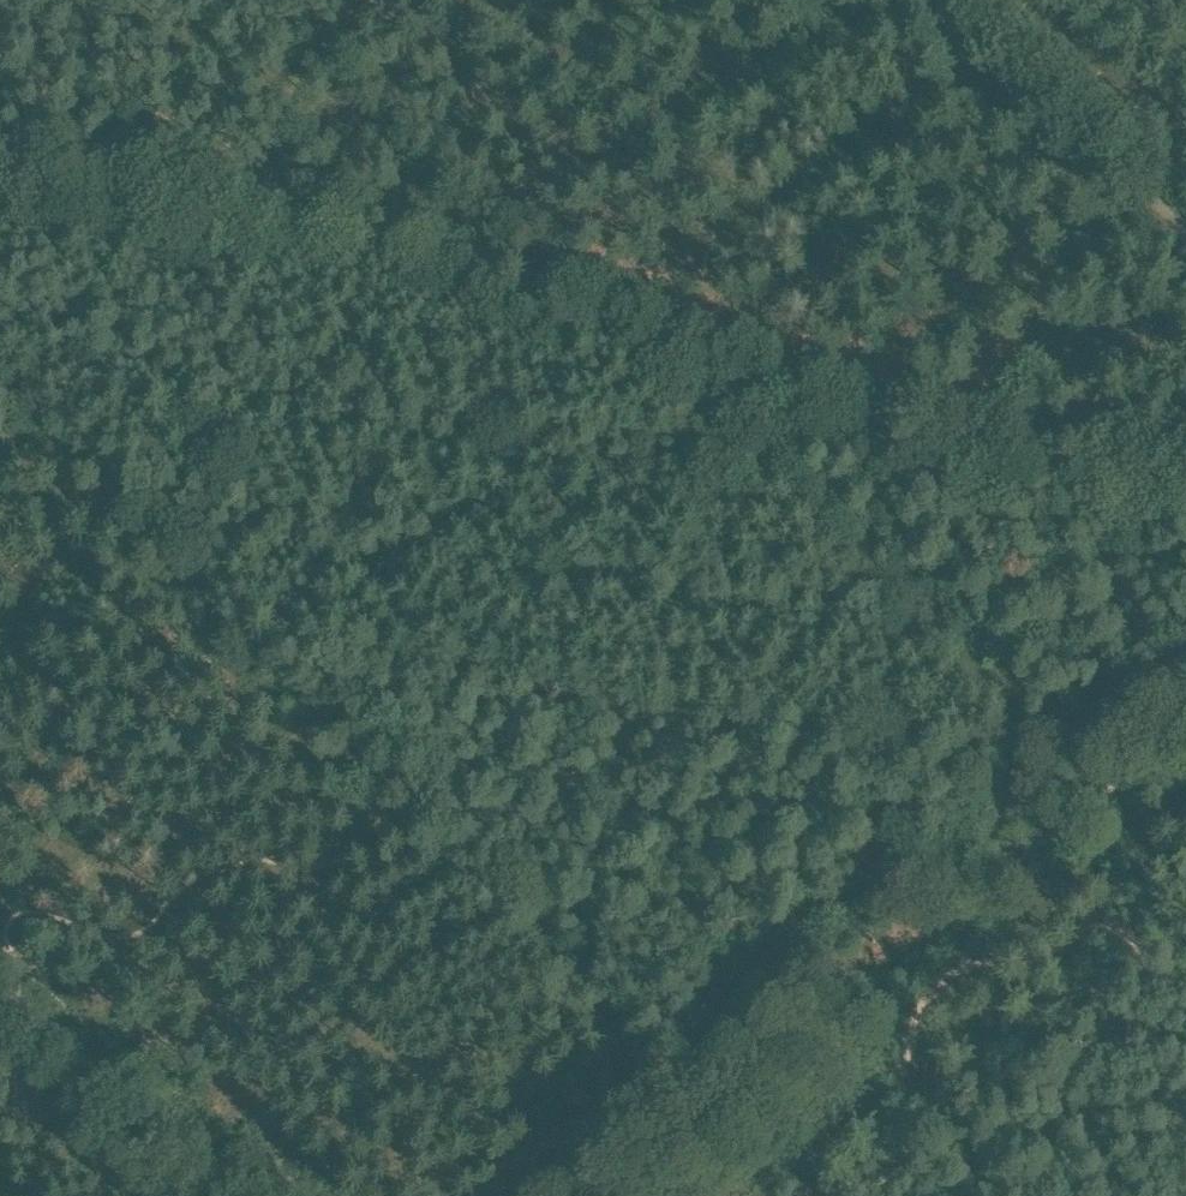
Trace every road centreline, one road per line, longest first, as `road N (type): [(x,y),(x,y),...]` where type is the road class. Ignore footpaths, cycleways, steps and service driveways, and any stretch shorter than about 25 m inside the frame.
road 1 (track): [(1185,883),(1107,793),(489,198),(298,0)]
road 2 (track): [(0,182),(378,257),(572,313),(878,423),(1017,458),(1096,473),(1185,476)]
road 3 (track): [(680,1136),(1185,732)]
road 4 (track): [(950,0),(1185,237)]
road 5 (track): [(0,983),(242,1195)]
road 6 (track): [(692,1128),(762,1142),(824,1195)]

